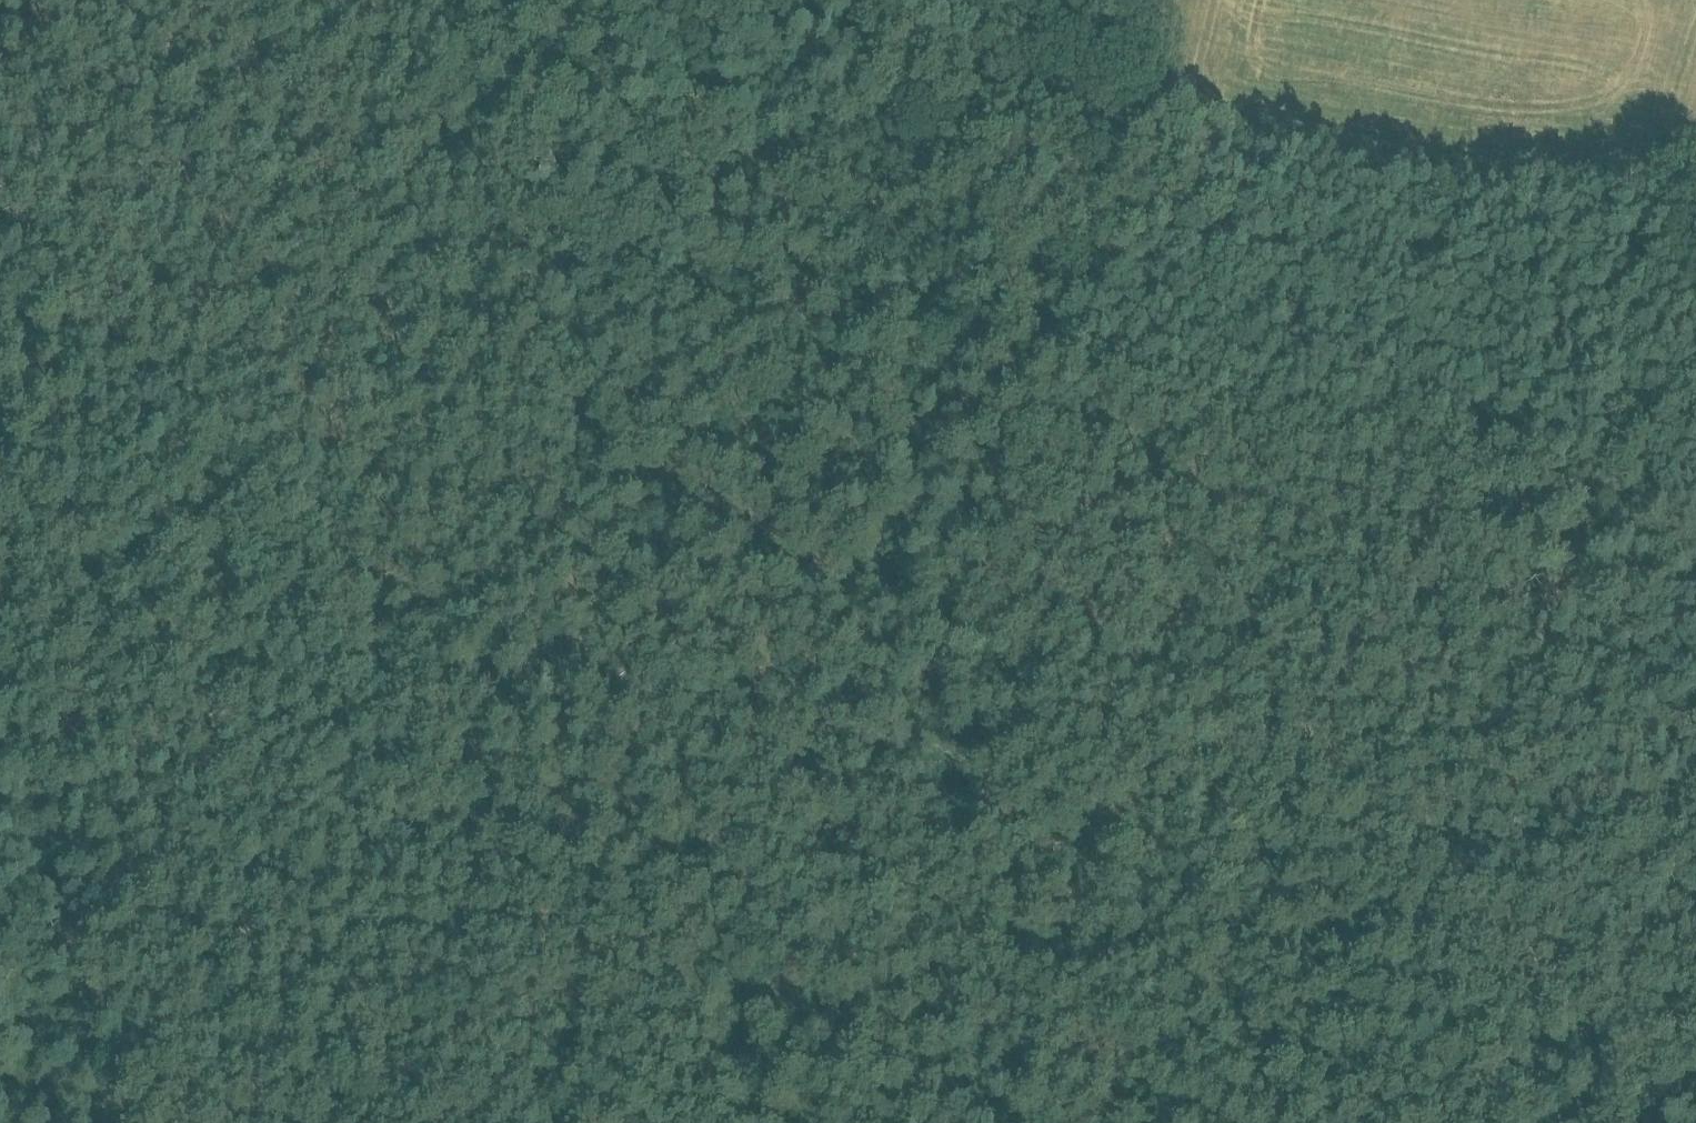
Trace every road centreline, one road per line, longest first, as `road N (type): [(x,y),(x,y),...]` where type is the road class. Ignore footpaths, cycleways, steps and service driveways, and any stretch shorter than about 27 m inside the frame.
road 1 (track): [(322,1122),(0,693)]
road 2 (track): [(1556,592),(1695,121)]
road 3 (track): [(1030,0),(1036,43),(1005,161),(942,242),(902,323)]

